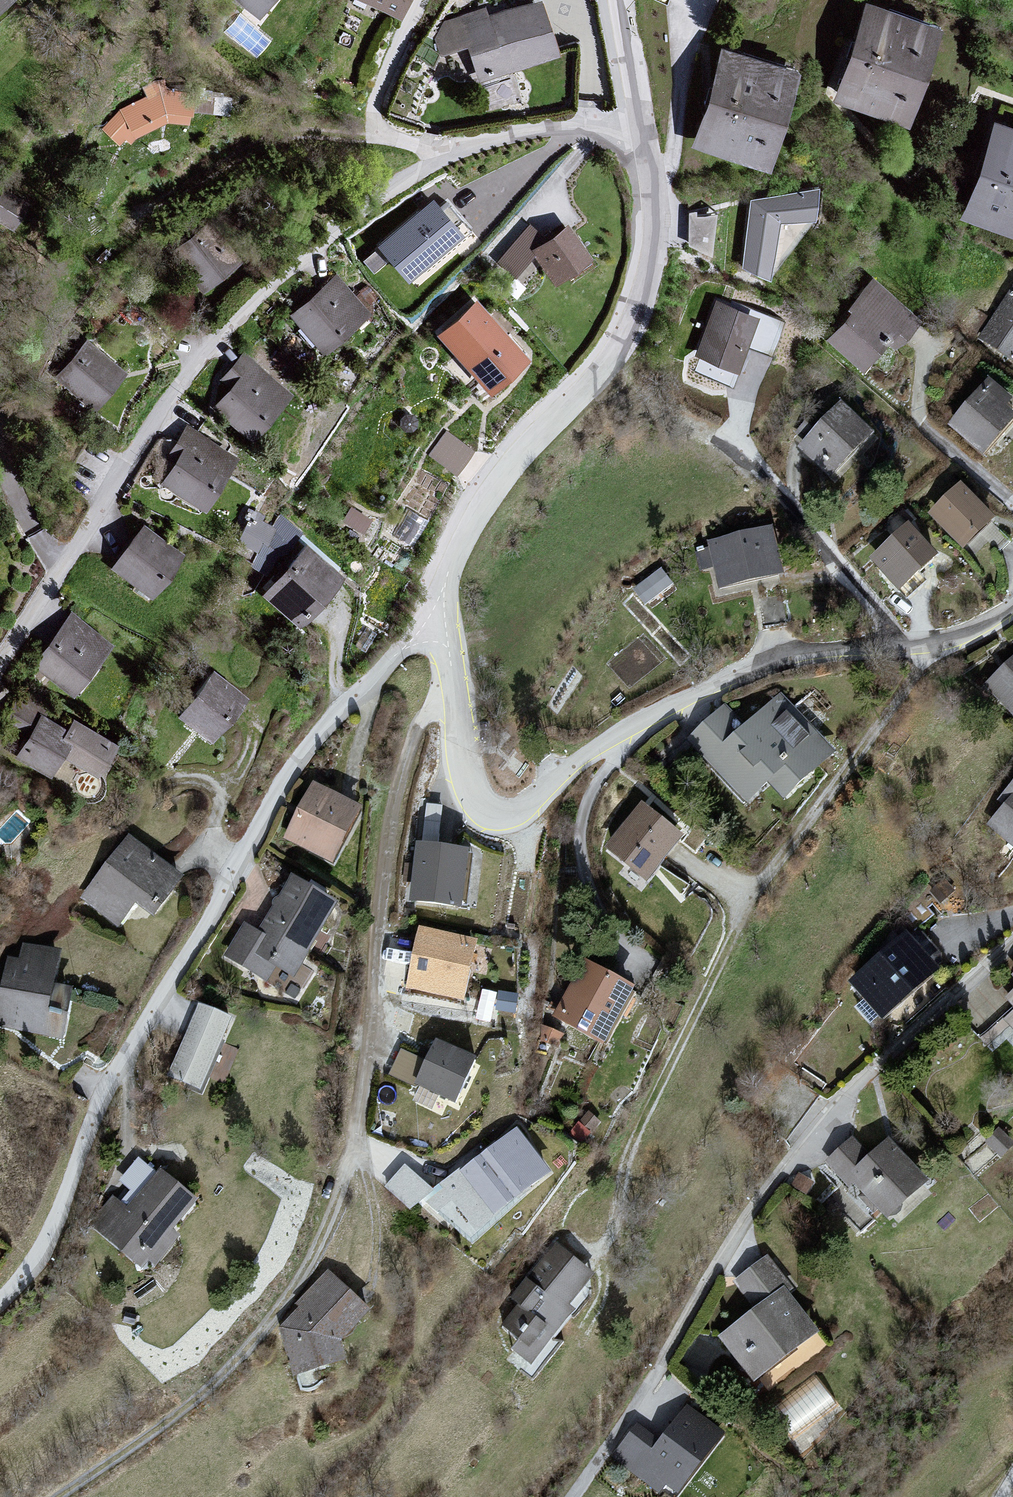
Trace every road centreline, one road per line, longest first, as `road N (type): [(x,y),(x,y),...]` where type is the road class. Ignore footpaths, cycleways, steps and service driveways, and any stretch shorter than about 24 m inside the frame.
road 1 (residential): [(639,134),(554,122),(435,154),(291,265),(167,397),(0,648)]
road 2 (residential): [(438,646),(391,663),(318,730),(268,799),(223,894),(86,1127),(56,1224),(0,1296)]
road 3 (residential): [(1012,931),(782,1162),(658,1372),(570,1496)]
road 4 (residential): [(444,693),(407,736),(349,1158),(319,1253),(270,1315)]
road 5 (residential): [(444,693),(454,766),(483,822),(509,820),(572,768),(649,722),(755,680),(918,654)]
road 6 (residential): [(639,134),(651,239),(643,289),(623,338),(476,515),(442,584),(438,646)]
road 7 (residential): [(918,654),(738,907)]
road 8 (residential): [(618,0),(639,134)]

